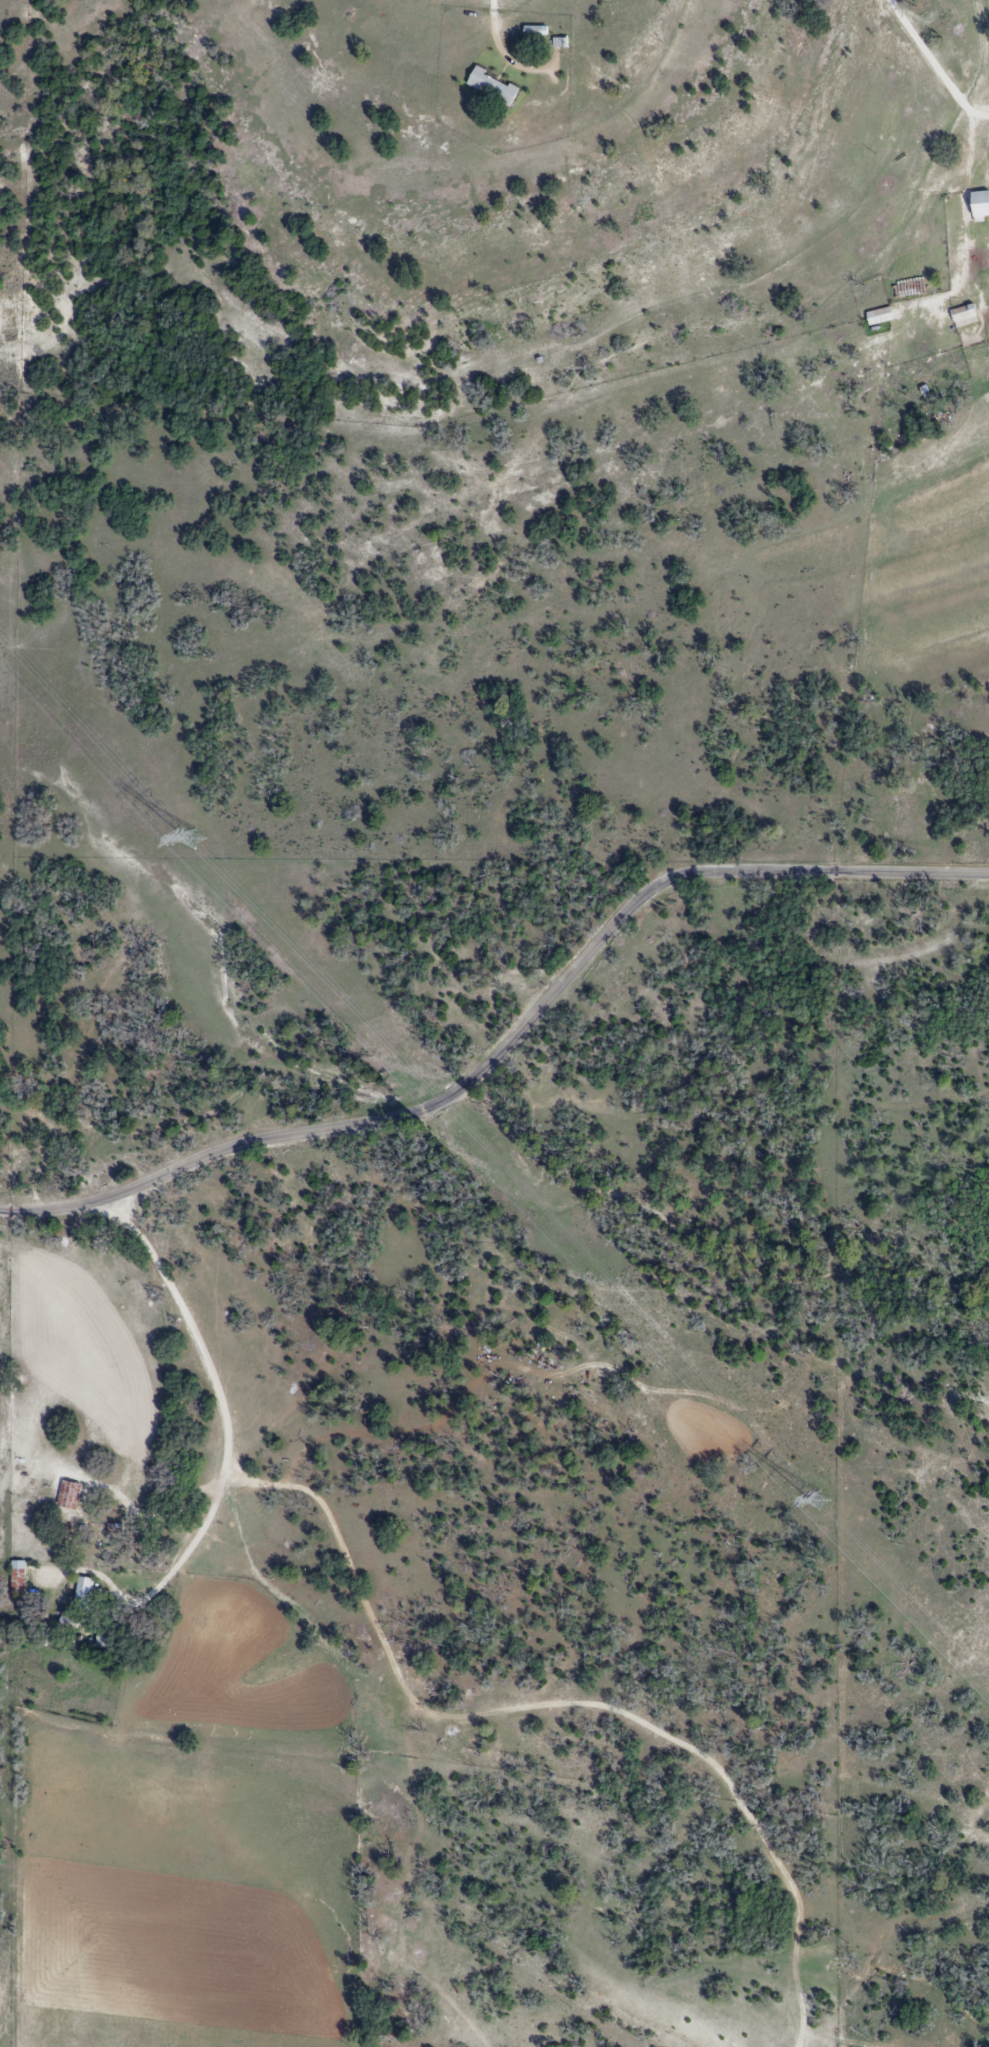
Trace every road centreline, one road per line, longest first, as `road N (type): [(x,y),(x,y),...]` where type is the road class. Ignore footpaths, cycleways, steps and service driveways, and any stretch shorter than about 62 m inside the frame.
road 1 (residential): [(988,872),(666,881),(619,913),(464,1090),(419,1111),(227,1144),(78,1206),(0,1209)]

